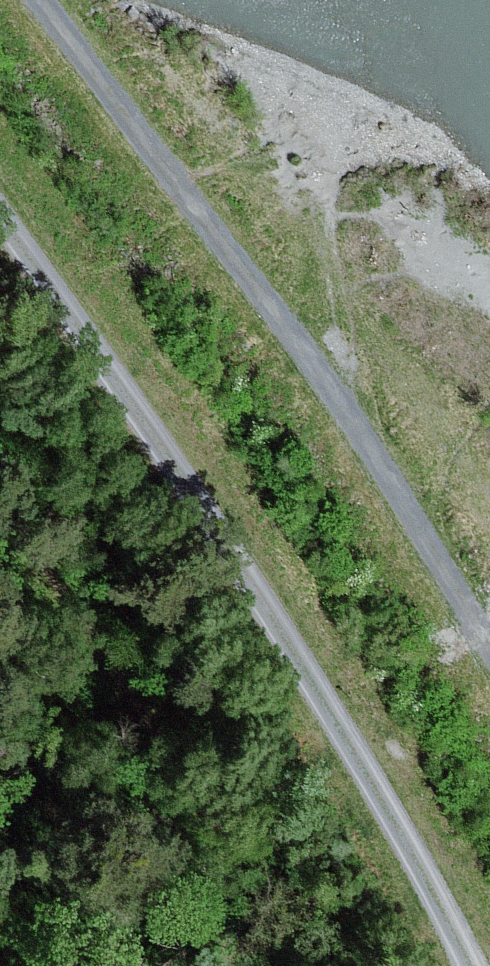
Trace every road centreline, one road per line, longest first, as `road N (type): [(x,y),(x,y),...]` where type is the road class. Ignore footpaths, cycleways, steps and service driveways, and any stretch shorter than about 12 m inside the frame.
road 1 (track): [(0,210),(356,725),(476,965)]
road 2 (track): [(489,642),(352,419),(47,0)]

